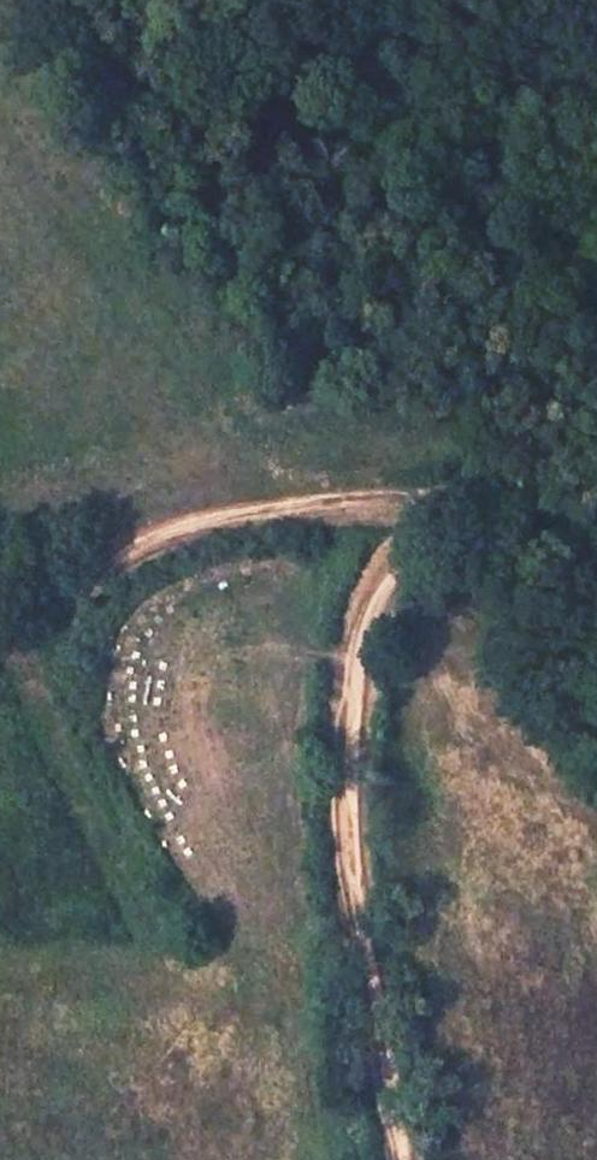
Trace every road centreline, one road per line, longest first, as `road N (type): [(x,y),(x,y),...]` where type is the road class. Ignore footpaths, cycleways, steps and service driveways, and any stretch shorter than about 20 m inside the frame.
road 1 (track): [(402,1159),(348,846),(352,723),(368,619),(418,547),(457,525),(536,506),(596,503)]
road 2 (track): [(0,581),(57,594),(188,529),(327,496),(421,502),(457,525)]

